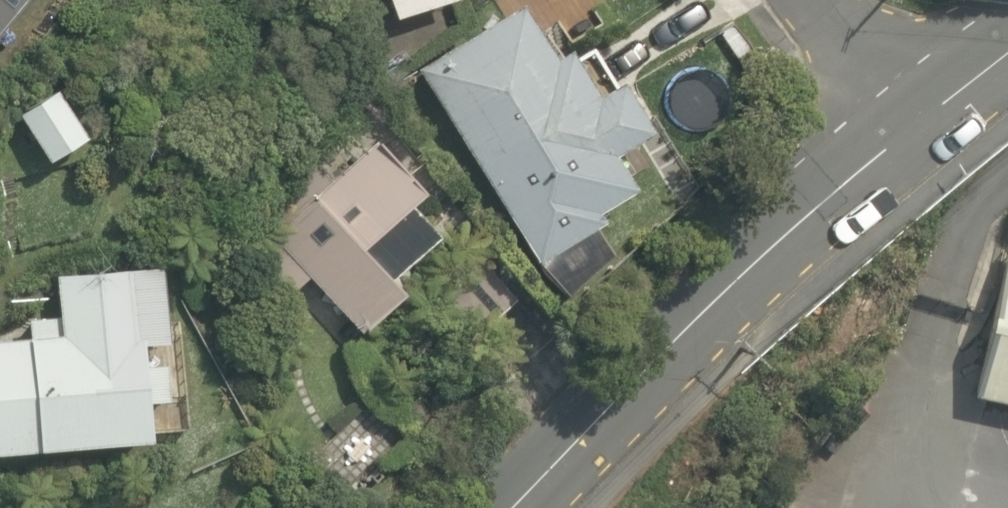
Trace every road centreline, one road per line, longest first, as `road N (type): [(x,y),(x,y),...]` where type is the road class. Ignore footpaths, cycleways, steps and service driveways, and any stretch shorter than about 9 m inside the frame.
road 1 (tertiary): [(915,132),(737,281),(513,507)]
road 2 (residential): [(915,132),(799,0)]

